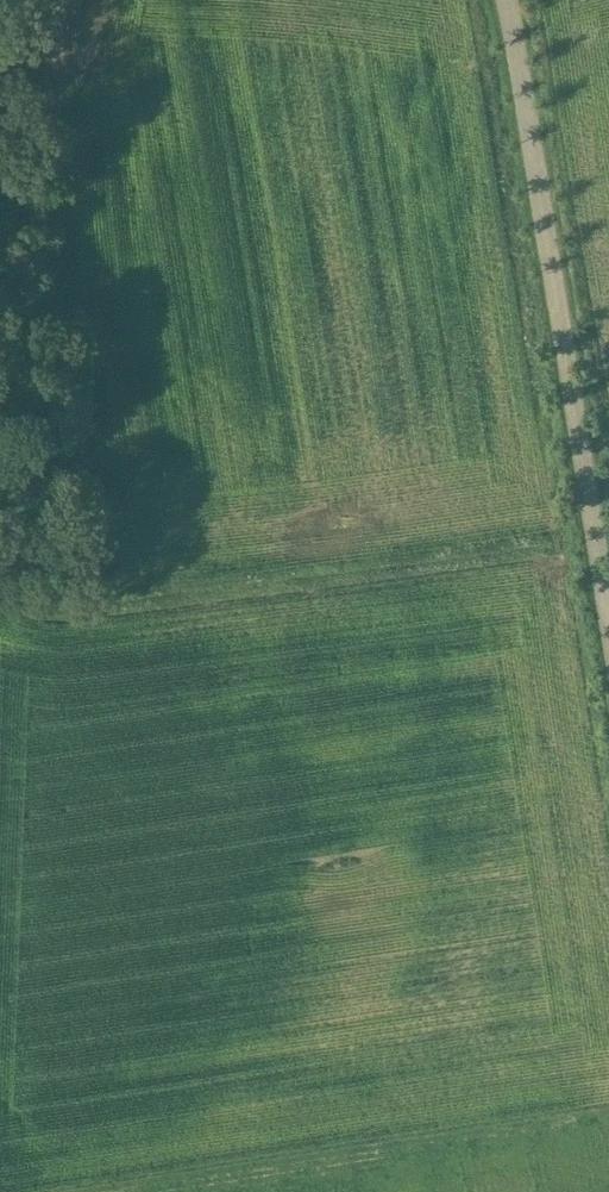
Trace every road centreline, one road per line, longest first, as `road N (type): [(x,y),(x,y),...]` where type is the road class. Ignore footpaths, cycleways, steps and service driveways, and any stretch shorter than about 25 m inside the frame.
road 1 (unclassified): [(510,0),(608,611)]

